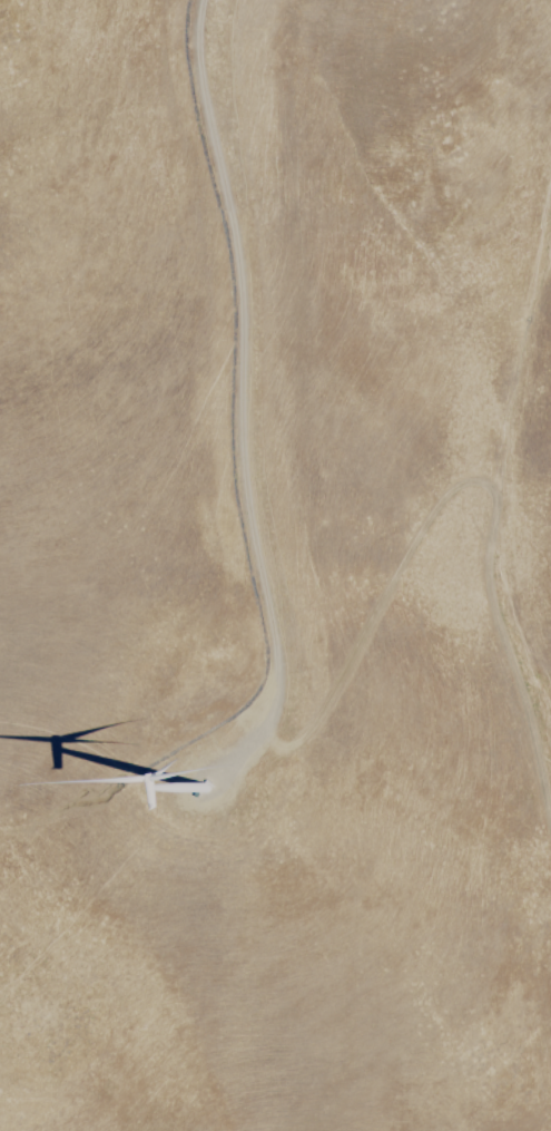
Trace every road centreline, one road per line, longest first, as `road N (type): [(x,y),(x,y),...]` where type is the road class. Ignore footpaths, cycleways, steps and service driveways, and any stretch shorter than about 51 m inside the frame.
road 1 (track): [(228,766),(256,722),(263,677),(227,472),(232,312),(189,91),(195,0)]
road 2 (track): [(550,848),(530,730),(482,576),(520,367)]

